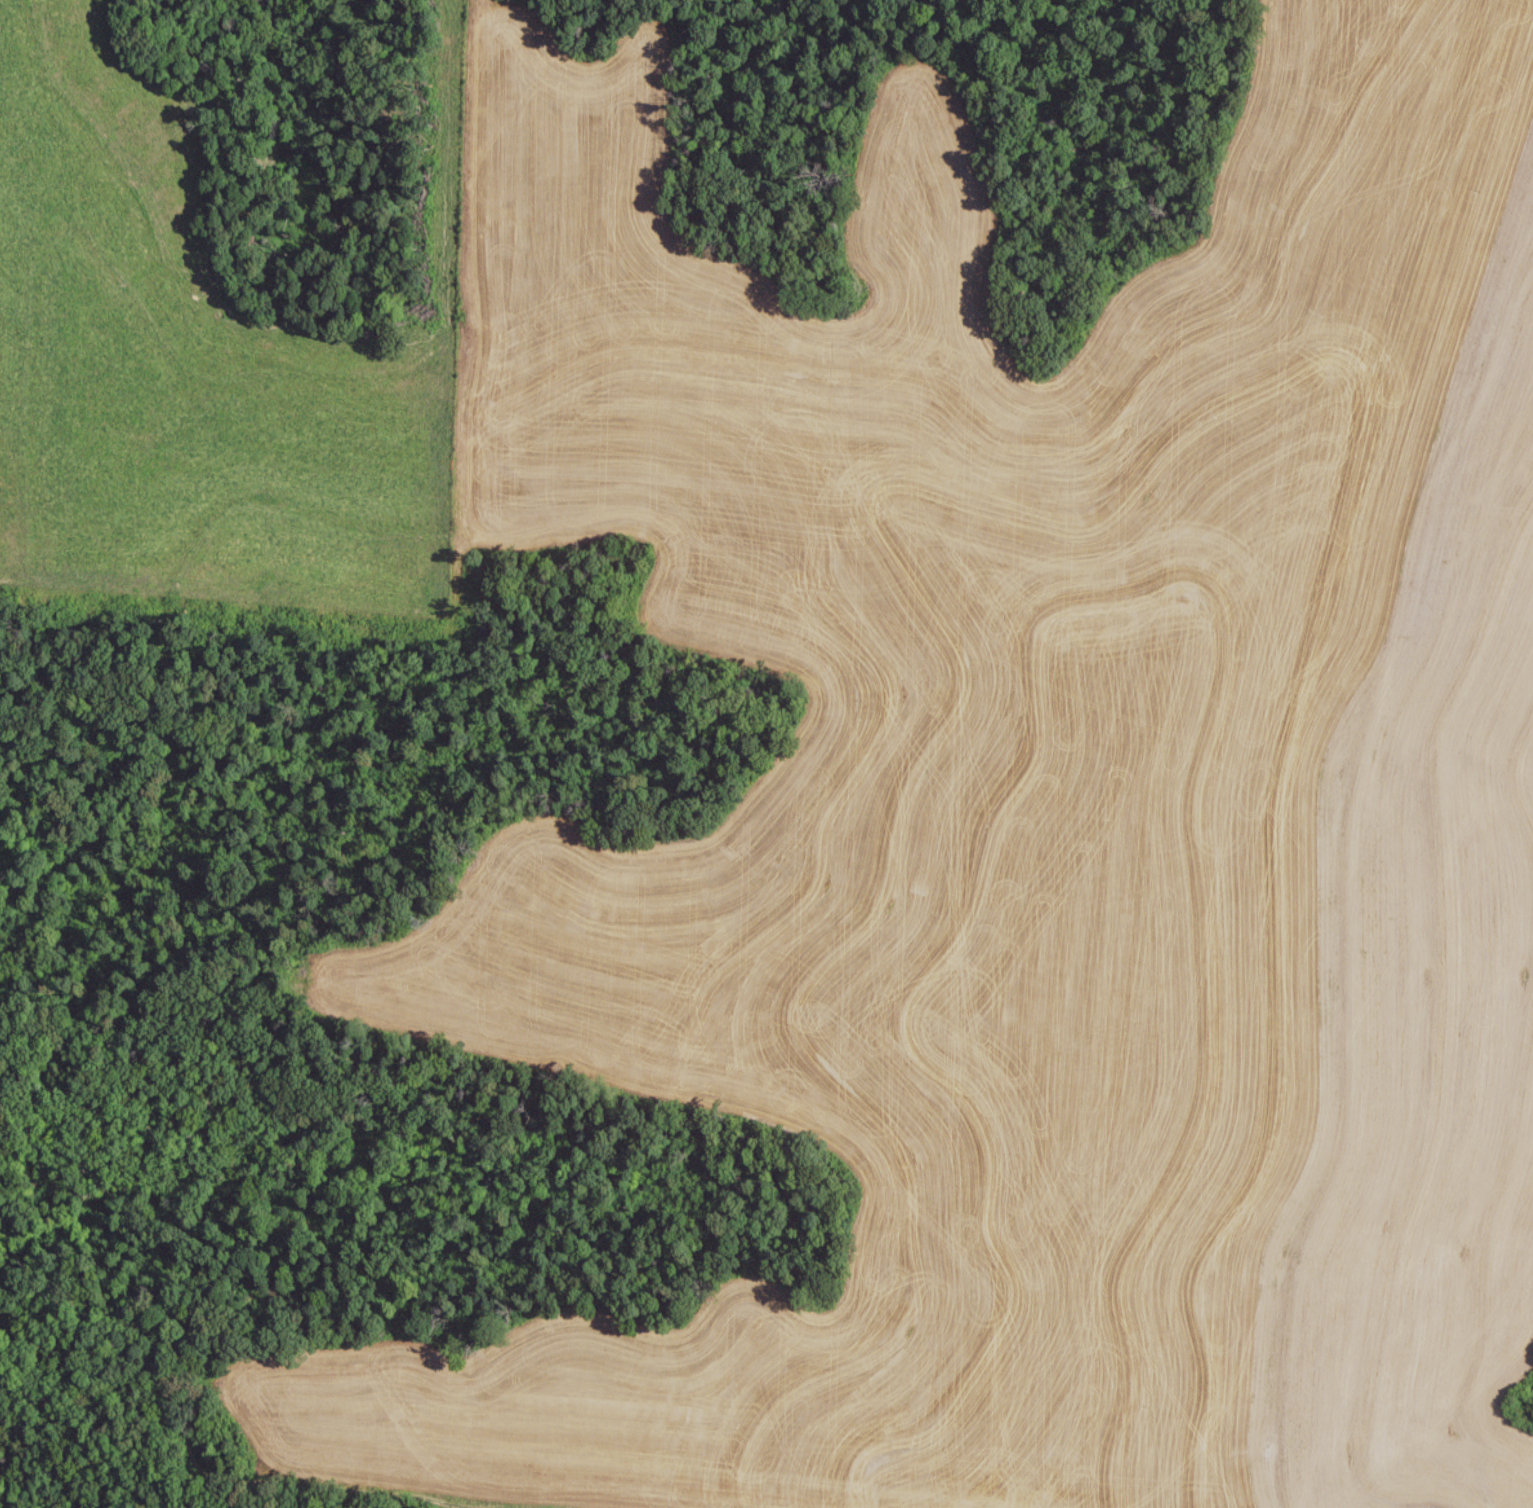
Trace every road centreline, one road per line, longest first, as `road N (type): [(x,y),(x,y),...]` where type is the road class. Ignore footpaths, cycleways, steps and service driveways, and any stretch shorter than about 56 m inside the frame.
road 1 (track): [(431,1507),(210,1484),(182,1457),(160,1386),(0,1327)]

